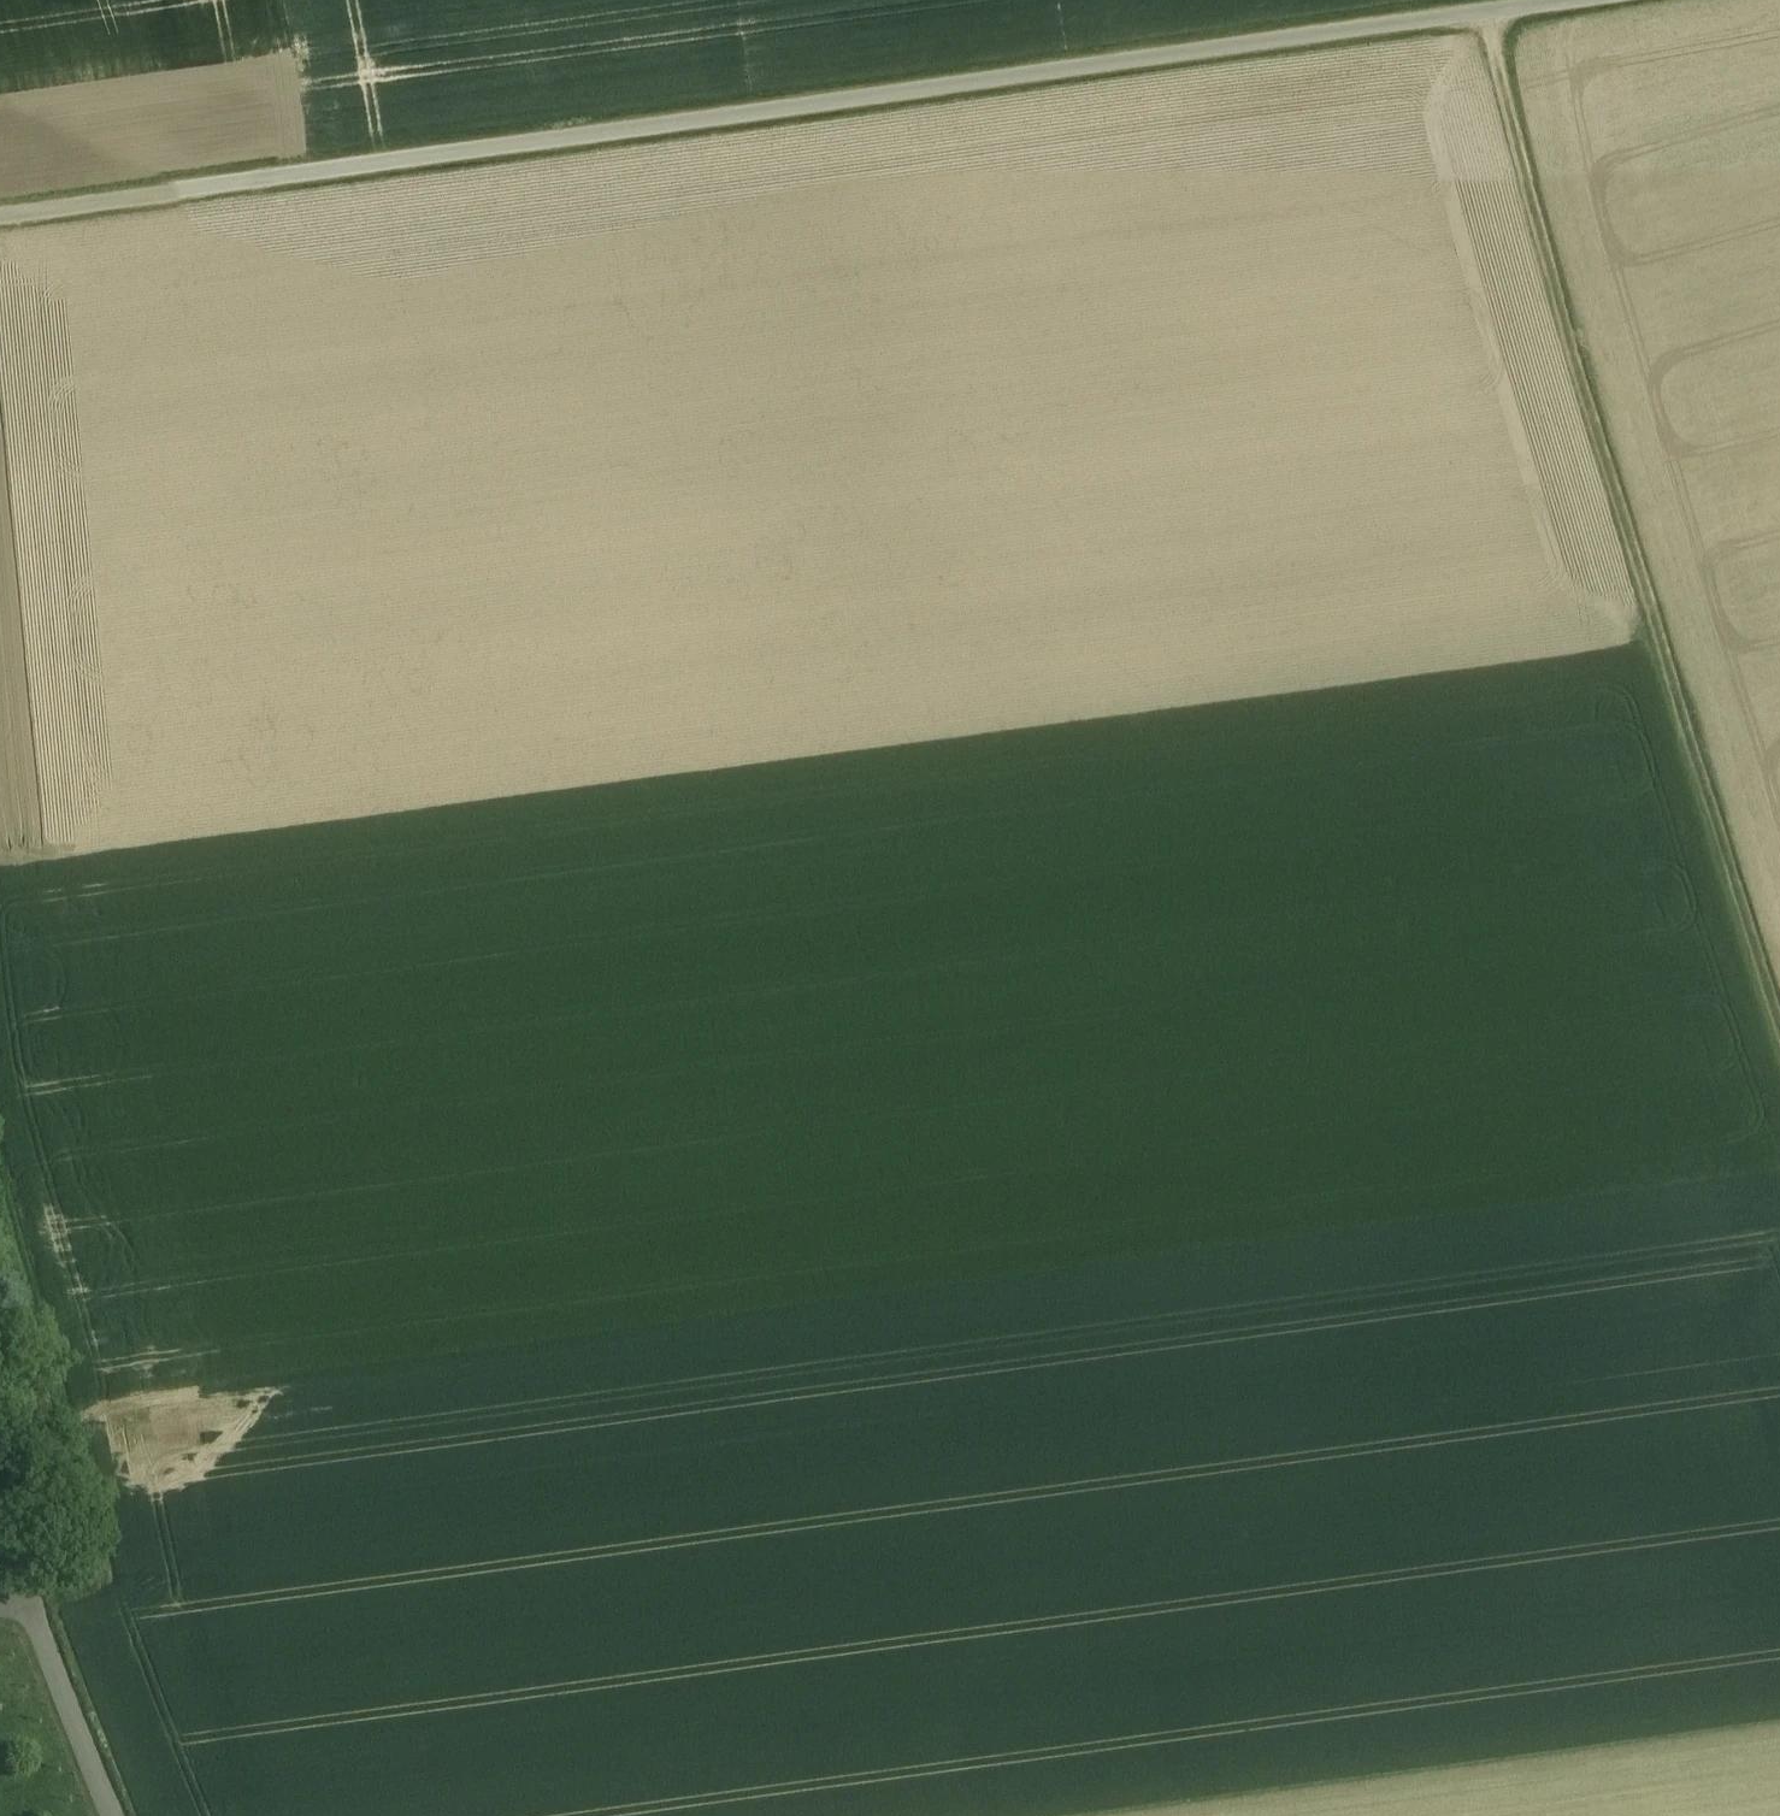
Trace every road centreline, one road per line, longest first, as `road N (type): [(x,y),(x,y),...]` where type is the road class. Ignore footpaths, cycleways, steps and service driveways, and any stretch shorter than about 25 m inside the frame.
road 1 (unclassified): [(1563,0),(0,217)]
road 2 (track): [(1779,1021),(1521,165),(1492,14)]
road 3 (unclassified): [(0,1517),(114,1815)]

